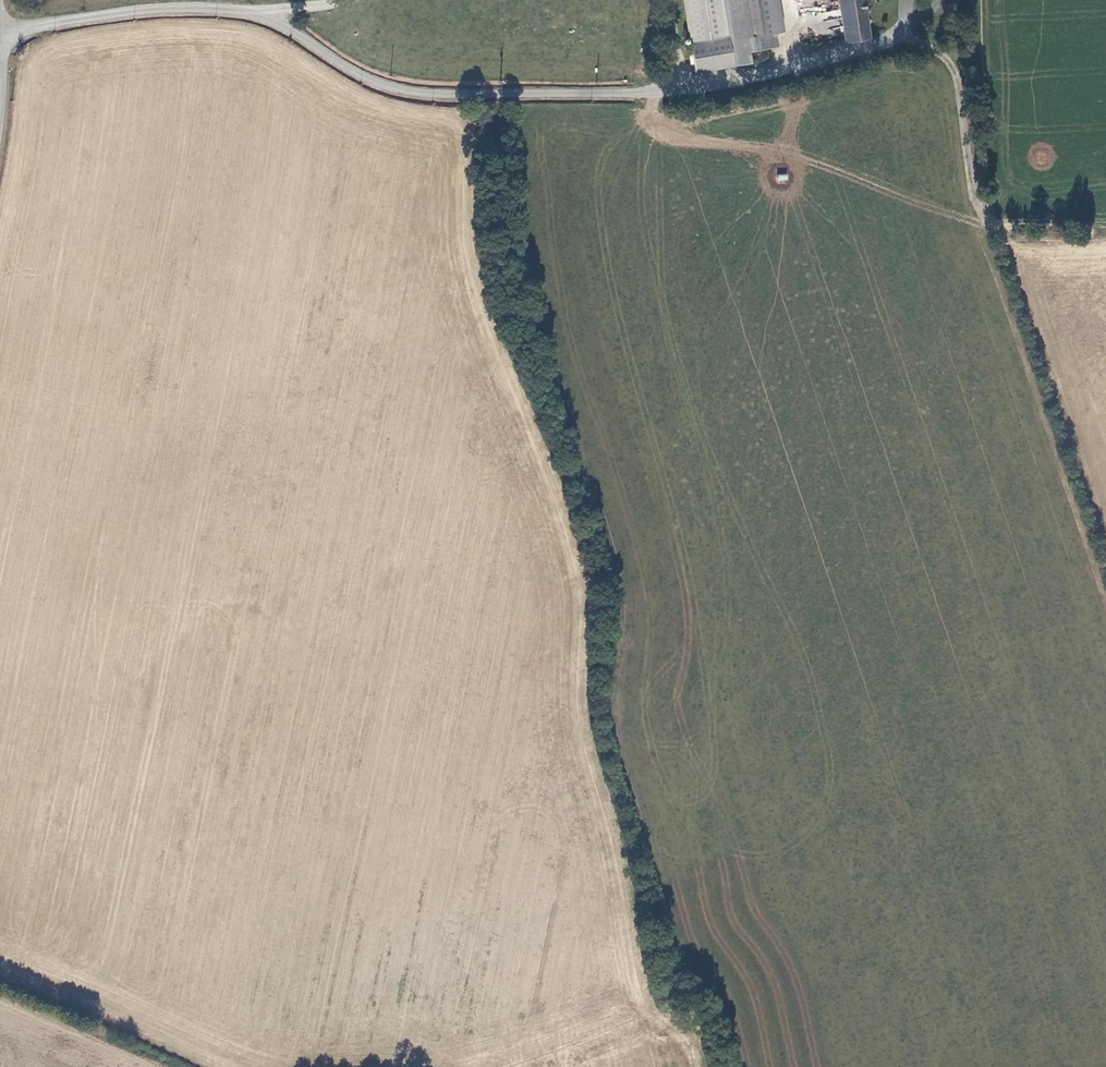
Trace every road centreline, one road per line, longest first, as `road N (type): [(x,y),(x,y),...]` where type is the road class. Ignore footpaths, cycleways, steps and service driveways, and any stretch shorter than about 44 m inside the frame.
road 1 (track): [(0,29),(145,10),(239,12),(280,24),(392,86),(465,94),(642,90),(765,75),(890,38),(934,0)]

